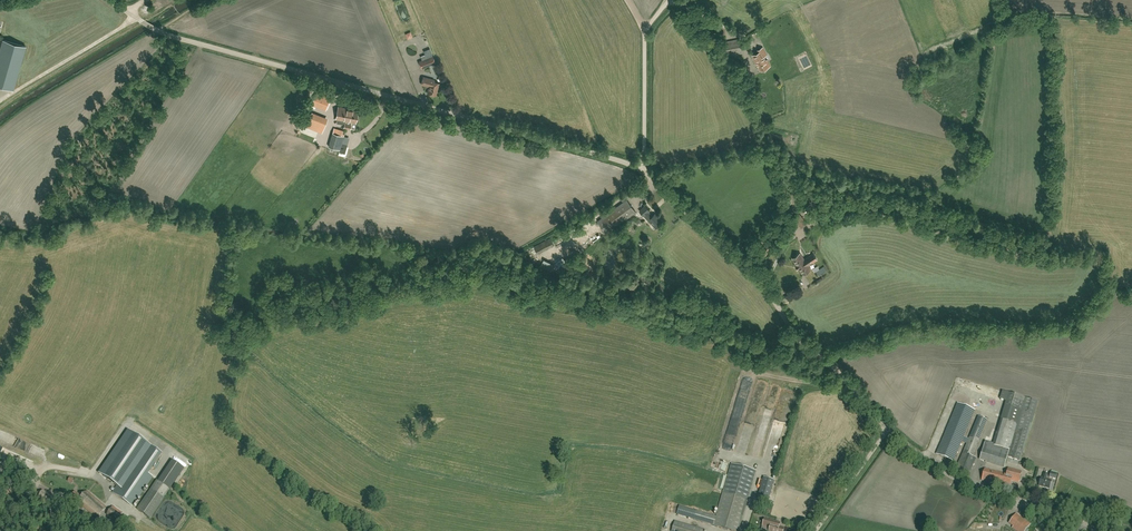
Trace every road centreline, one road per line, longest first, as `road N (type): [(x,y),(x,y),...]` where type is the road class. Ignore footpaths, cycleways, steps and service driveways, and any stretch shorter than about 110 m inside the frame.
road 1 (unclassified): [(640,169),(172,36),(128,12)]
road 2 (unclassified): [(889,429),(797,334),(755,276),(640,169)]
road 3 (track): [(1047,244),(868,202),(801,230)]
road 4 (unclassified): [(1097,530),(980,491),(889,429)]
road 5 (track): [(787,242),(791,186),(754,78)]
road 6 (track): [(135,17),(12,93)]
road 7 (unclassified): [(640,169),(645,38)]
road 8 (unclassified): [(816,530),(889,429)]
road 9 (unclassified): [(106,530),(54,494),(0,469)]

